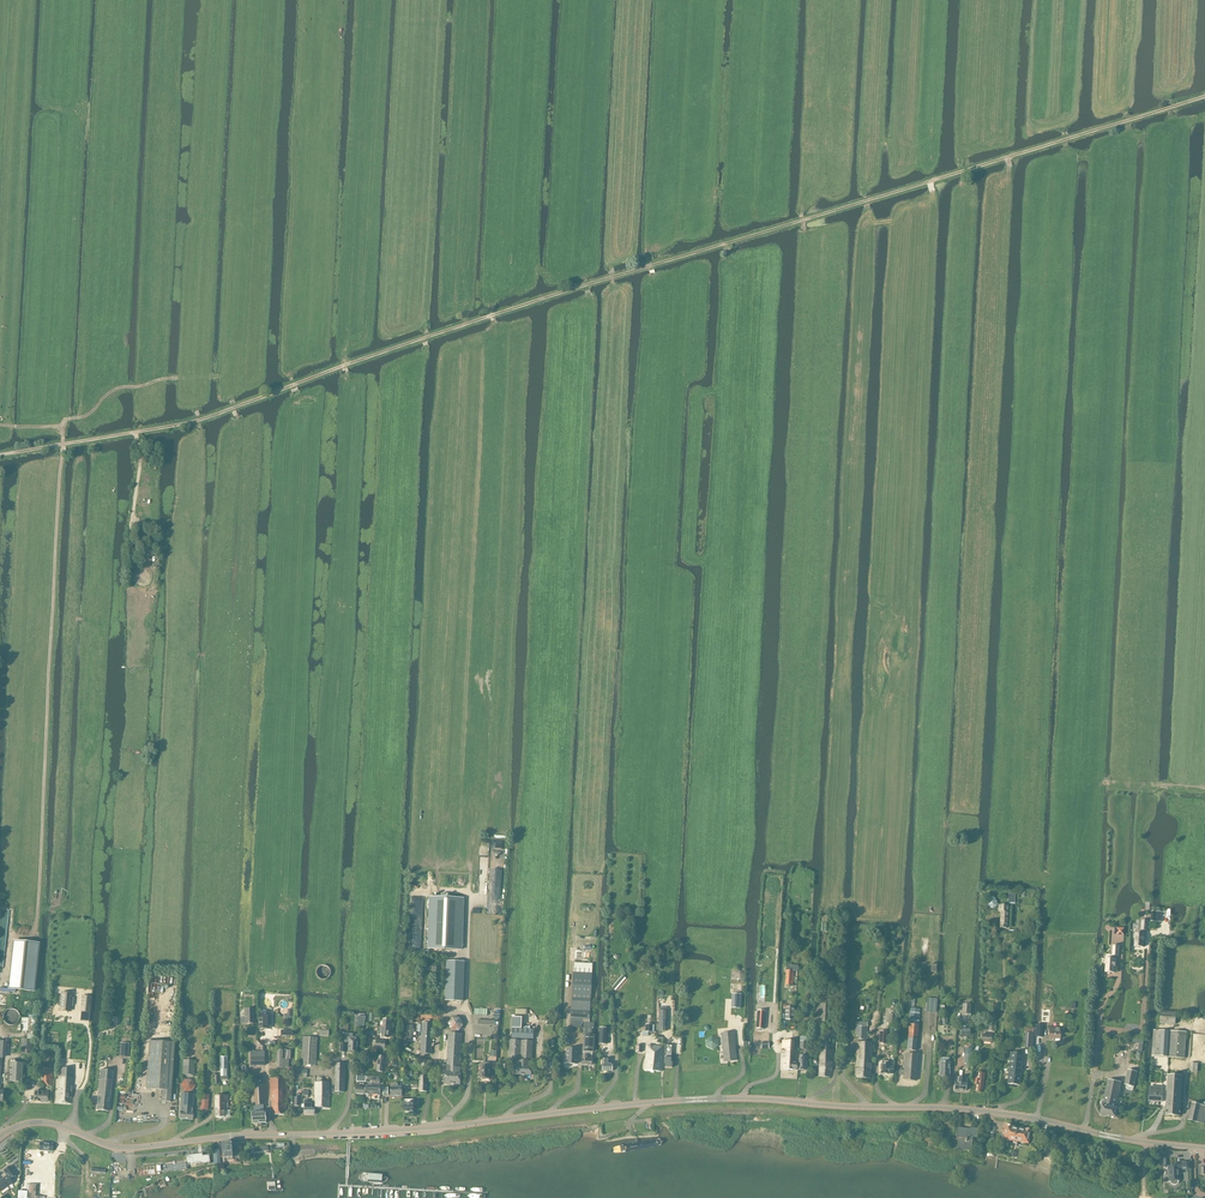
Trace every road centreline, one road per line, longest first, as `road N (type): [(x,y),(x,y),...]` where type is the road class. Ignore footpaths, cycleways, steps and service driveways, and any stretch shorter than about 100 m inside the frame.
road 1 (track): [(15,452),(197,420),(544,297),(1204,94)]
road 2 (tertiary): [(0,1135),(46,1123),(128,1149),(741,1099),(973,1110),(1192,1148)]
road 3 (track): [(60,424),(36,931),(31,938),(5,936)]
road 4 (track): [(0,426),(60,424),(123,385),(224,375)]

